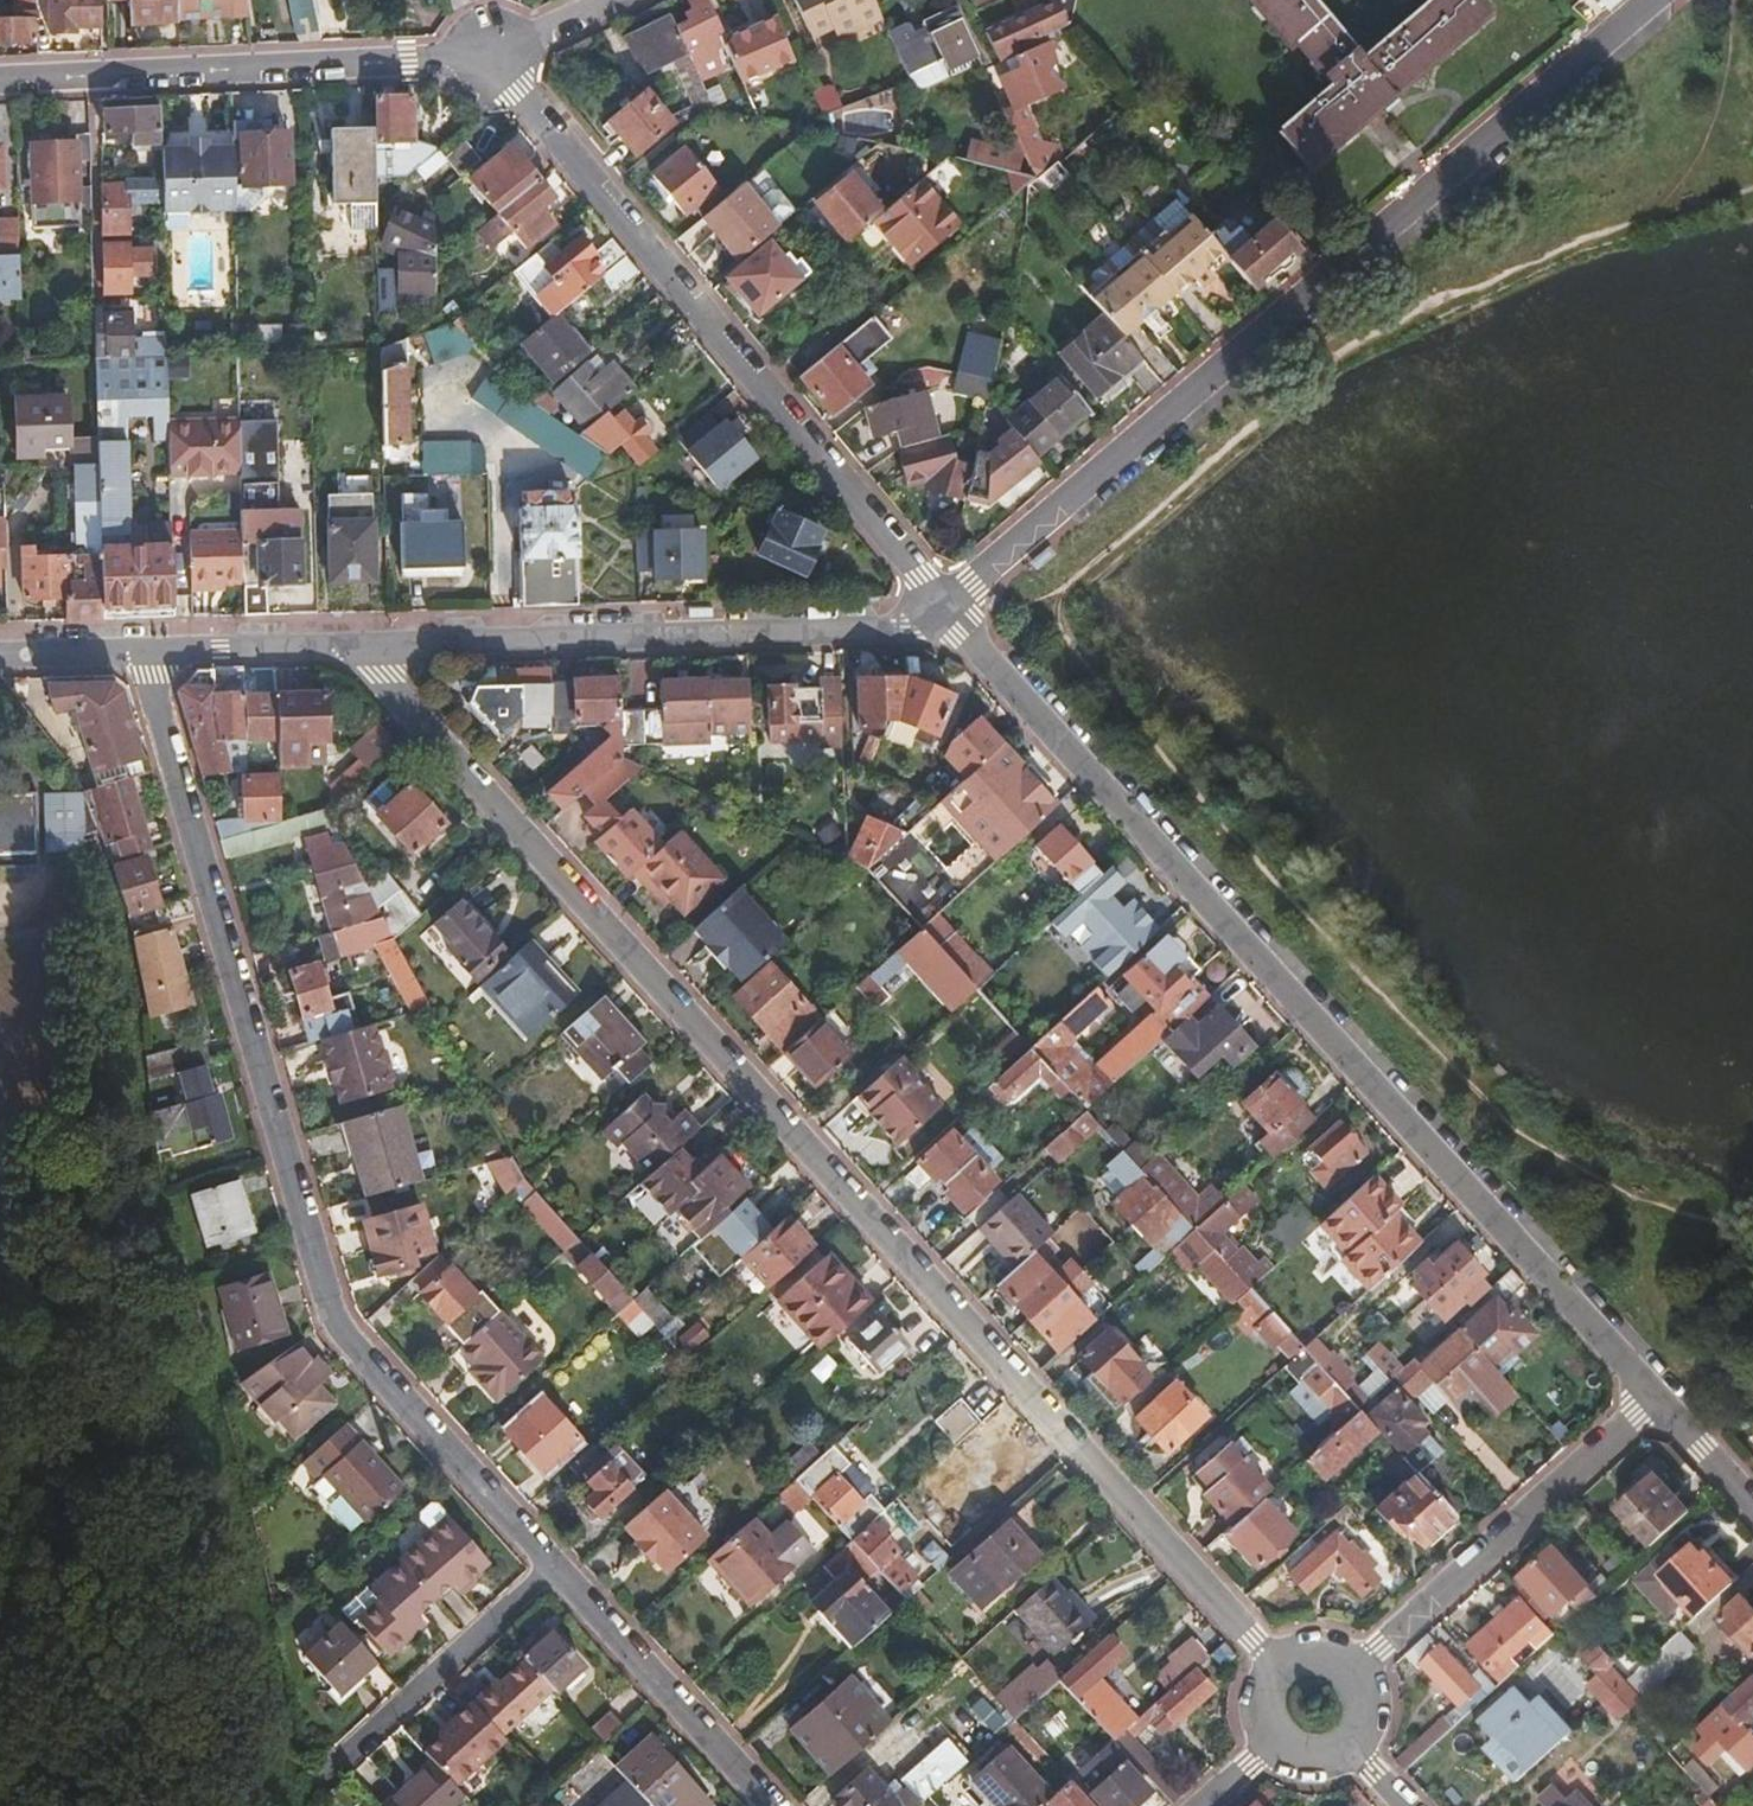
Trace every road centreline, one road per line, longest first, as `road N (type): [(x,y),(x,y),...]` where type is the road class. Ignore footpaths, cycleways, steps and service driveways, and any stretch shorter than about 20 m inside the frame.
road 1 (unclassified): [(364,647),(1279,1665)]
road 2 (unclassified): [(1655,1398),(946,609)]
road 3 (unclassified): [(145,652),(144,676),(335,1323),(551,1565)]
road 4 (residential): [(946,609),(1648,0)]
road 5 (residential): [(946,609),(571,166),(514,96),(494,50)]
road 6 (residential): [(364,647),(904,629),(946,609)]
road 7 (residential): [(494,50),(411,62),(0,76)]
road 8 (unclassified): [(1350,1668),(1655,1398)]
road 9 (unclassified): [(551,1565),(771,1805)]
road 10 (unclassified): [(313,1779),(551,1565)]
road 11 (residential): [(145,652),(364,647)]
road 12 (residential): [(0,655),(145,652)]
road 13 (unclassified): [(1752,1502),(1655,1398)]
road 14 (residential): [(610,0),(494,50)]

